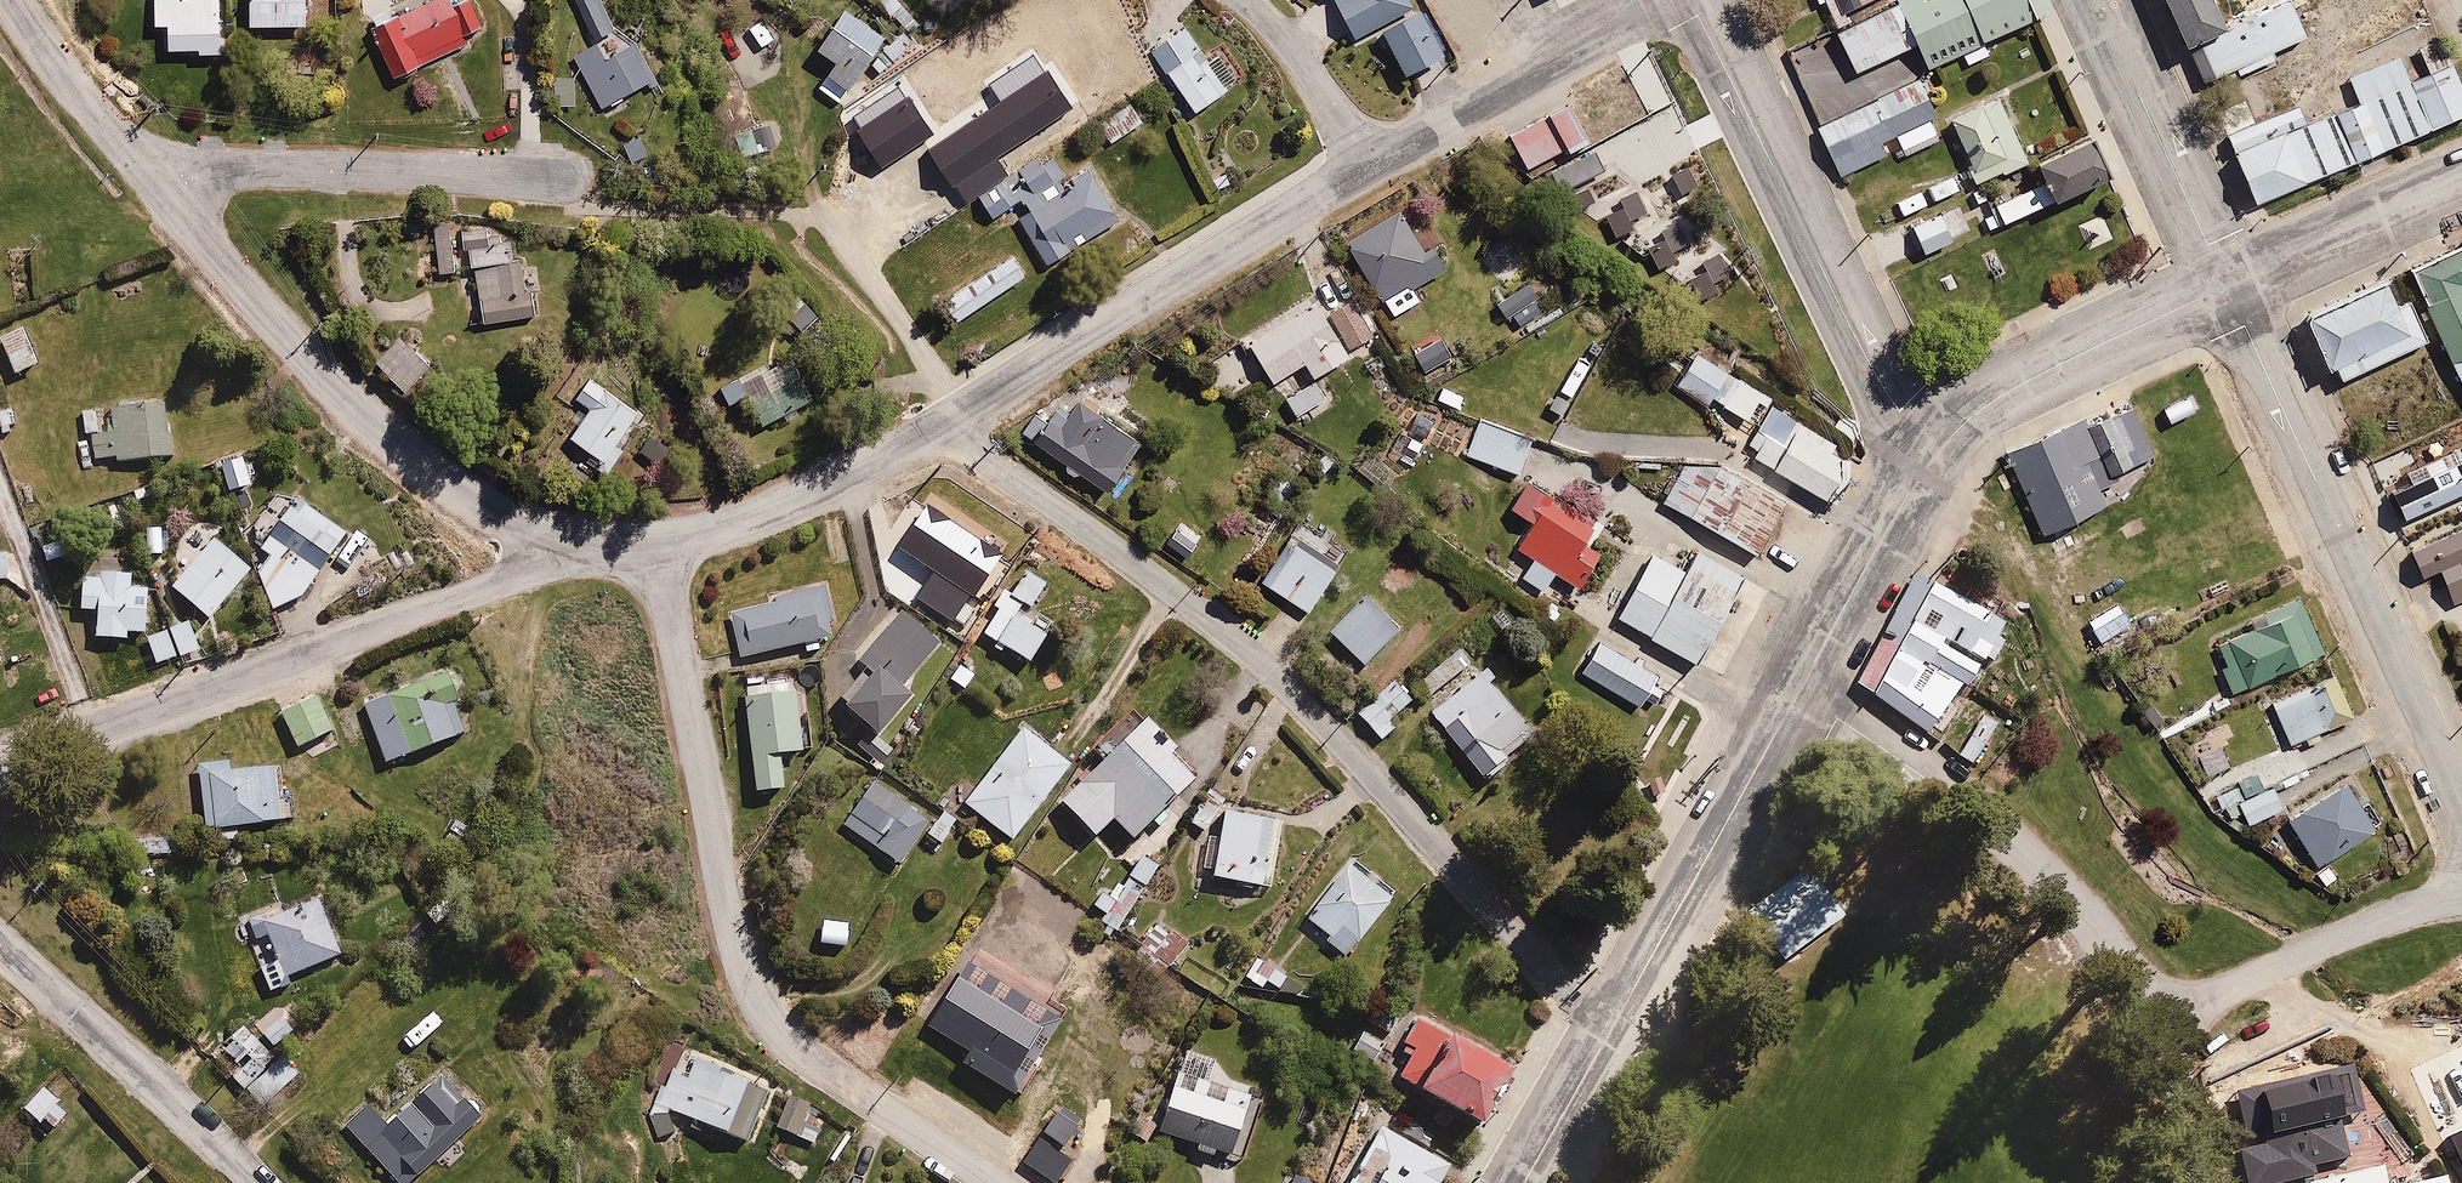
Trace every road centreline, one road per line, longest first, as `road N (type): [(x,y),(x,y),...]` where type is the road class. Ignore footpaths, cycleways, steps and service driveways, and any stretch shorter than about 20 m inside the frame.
road 1 (residential): [(1611,1034),(1237,635),(978,455),(954,424)]
road 2 (residential): [(633,549),(667,602),(736,956),(753,1001),(802,1054),(1000,1182)]
road 3 (residential): [(0,771),(506,583),(633,549)]
road 4 (residential): [(147,169),(359,417),(433,478),(551,540),(633,549)]
road 5 (residential): [(2461,786),(2227,282)]
road 6 (residential): [(1923,471),(1696,0)]
road 7 (residential): [(1797,694),(1902,761),(2022,853),(2097,933),(2160,1021)]
road 8 (residential): [(954,424),(1176,277),(1364,169)]
road 9 (residential): [(147,169),(556,173)]
road 10 (residential): [(1611,1034),(1797,694)]
road 11 (residential): [(1923,471),(1972,417),(2024,384),(2227,282)]
road 12 (residential): [(248,1182),(0,939)]
road 13 (residential): [(633,549),(736,524),(954,424)]
road 14 (residential): [(1364,169),(1662,0)]
road 15 (residential): [(2160,1021),(2395,915),(2461,897)]
road 16 (residential): [(2227,282),(2093,0)]
road 17 (residential): [(954,424),(933,370),(817,206)]
road 18 (residential): [(1797,694),(1923,471)]
road 19 (residential): [(2227,282),(2461,179)]
road 20 (residential): [(11,0),(147,169)]
road 21 (residential): [(1364,169),(1309,73),(1244,0)]
road 22 (residential): [(1525,1182),(1611,1034)]
road 23 (residential): [(2208,1182),(2160,1021)]

